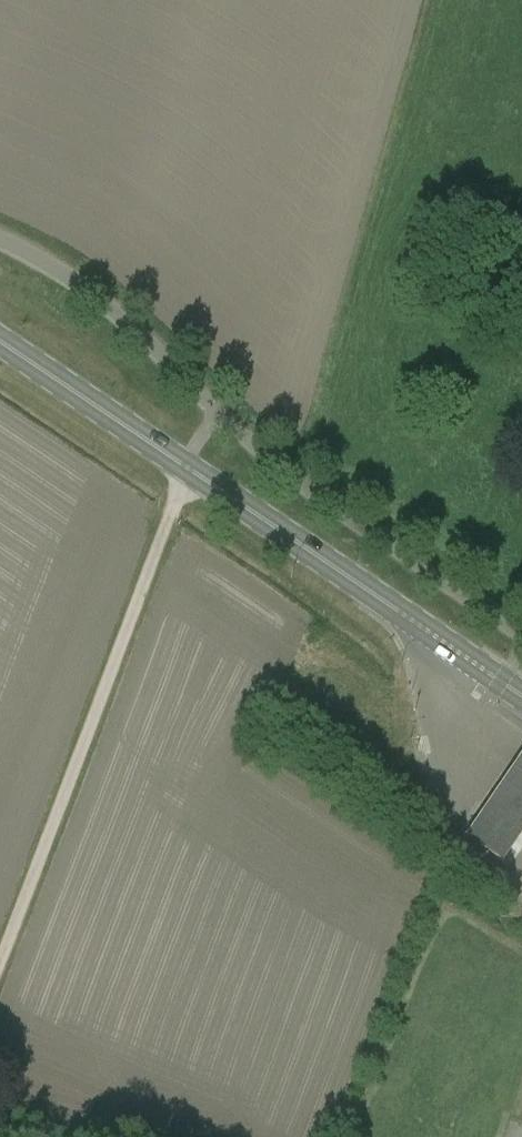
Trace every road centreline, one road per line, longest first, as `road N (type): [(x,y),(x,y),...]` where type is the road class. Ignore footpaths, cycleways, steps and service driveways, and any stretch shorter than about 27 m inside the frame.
road 1 (track): [(0,964),(187,467)]
road 2 (primary): [(521,696),(187,467)]
road 3 (unclassified): [(521,641),(279,472),(221,411)]
road 4 (unclassified): [(221,411),(102,297),(0,240)]
road 5 (primary): [(187,467),(0,341)]

